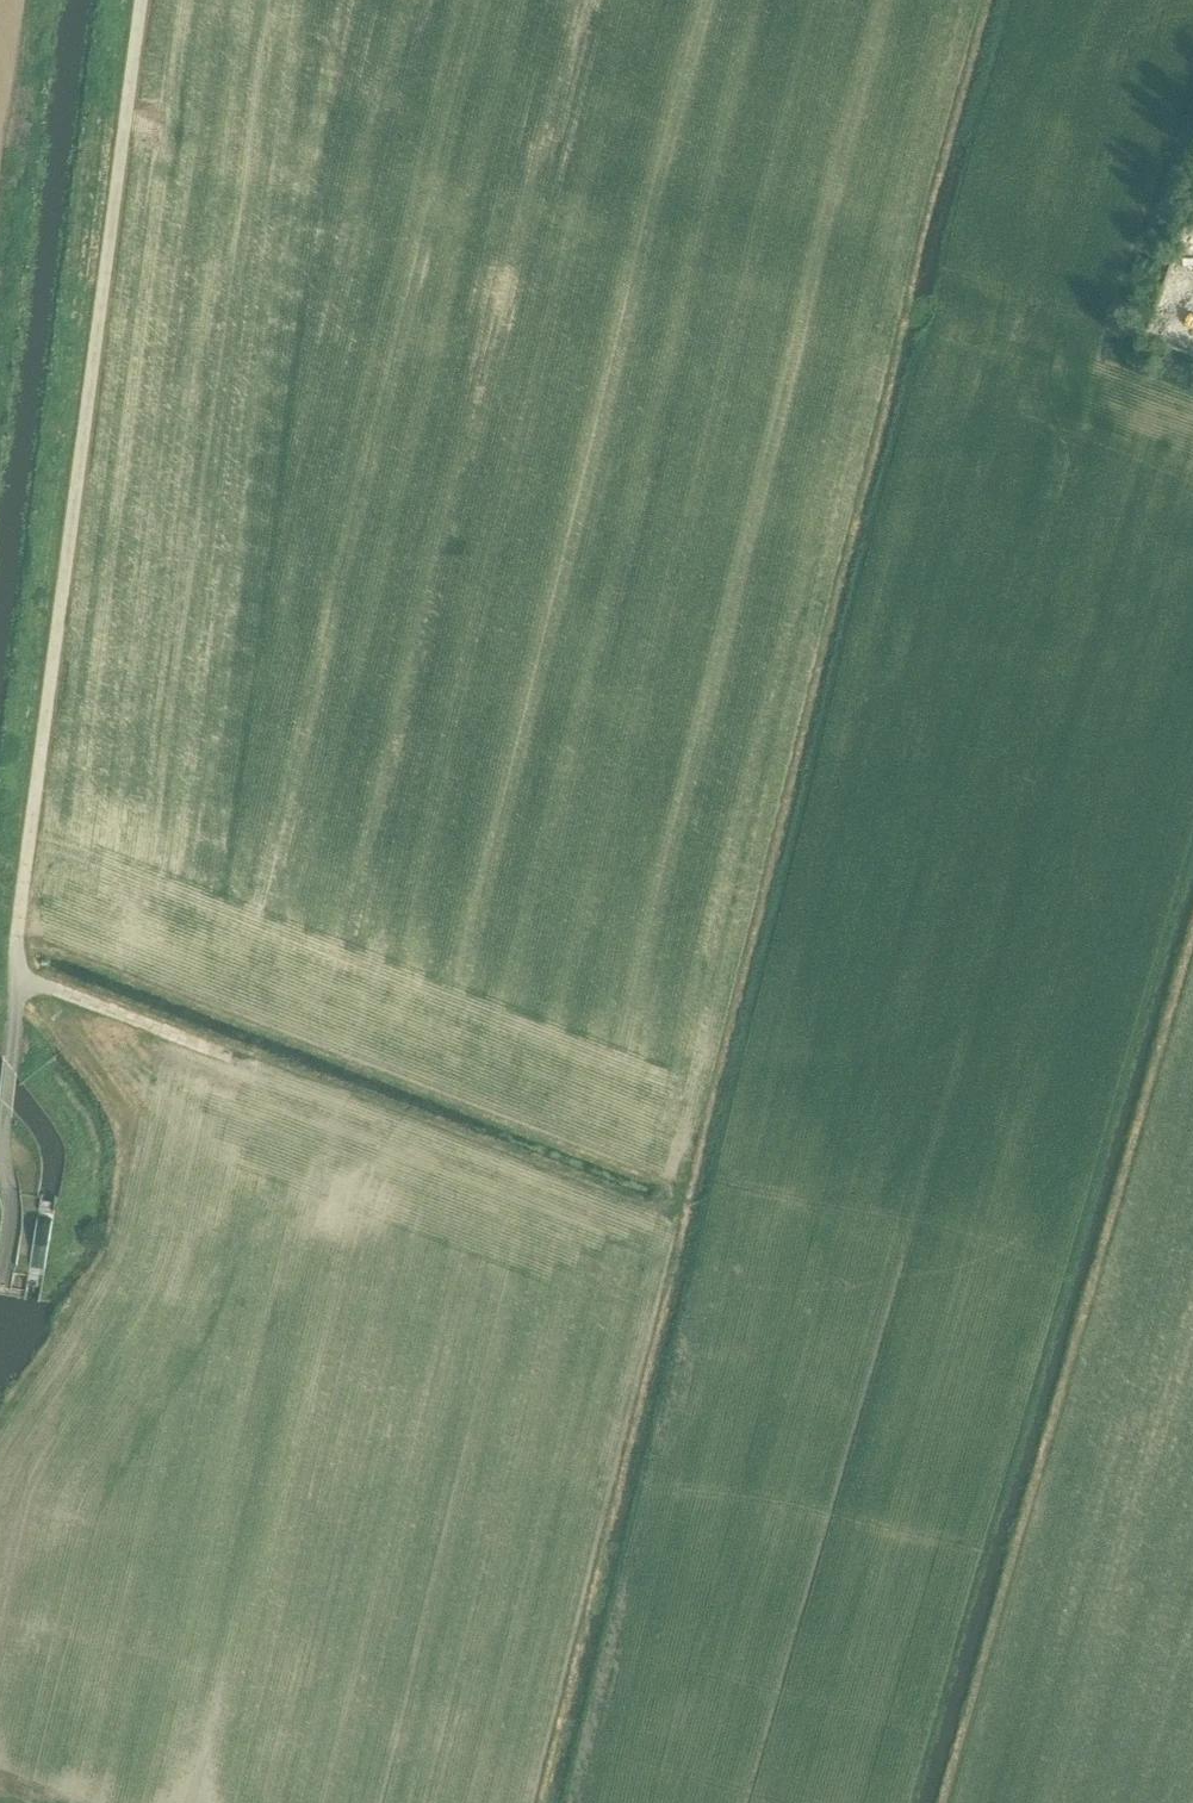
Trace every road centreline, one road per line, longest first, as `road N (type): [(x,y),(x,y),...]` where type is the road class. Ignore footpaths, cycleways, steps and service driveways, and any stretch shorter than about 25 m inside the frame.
road 1 (track): [(4,1286),(13,1218),(0,1143),(18,936),(143,0)]
road 2 (track): [(1192,410),(902,309),(126,122)]

